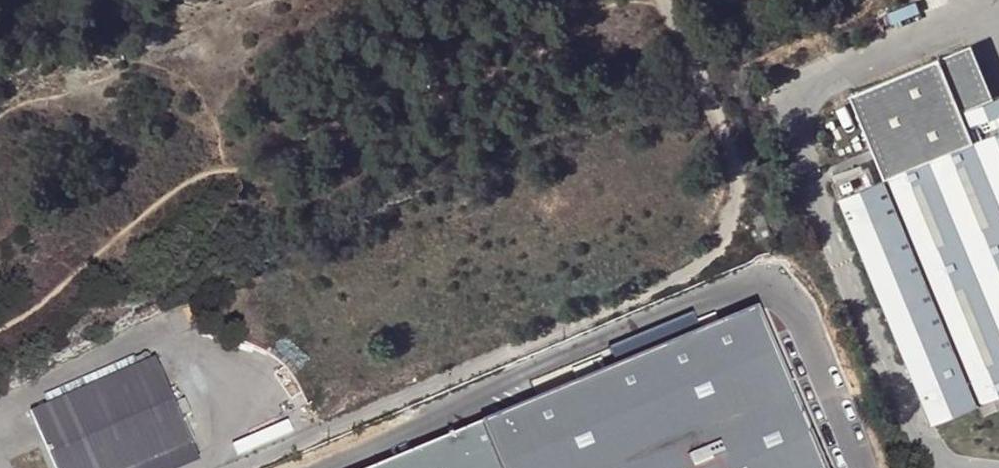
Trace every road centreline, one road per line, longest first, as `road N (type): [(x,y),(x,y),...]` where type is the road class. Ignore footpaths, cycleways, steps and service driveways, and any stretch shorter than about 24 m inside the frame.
road 1 (unclassified): [(664,0),(736,176),(735,204),(706,263),(239,467)]

